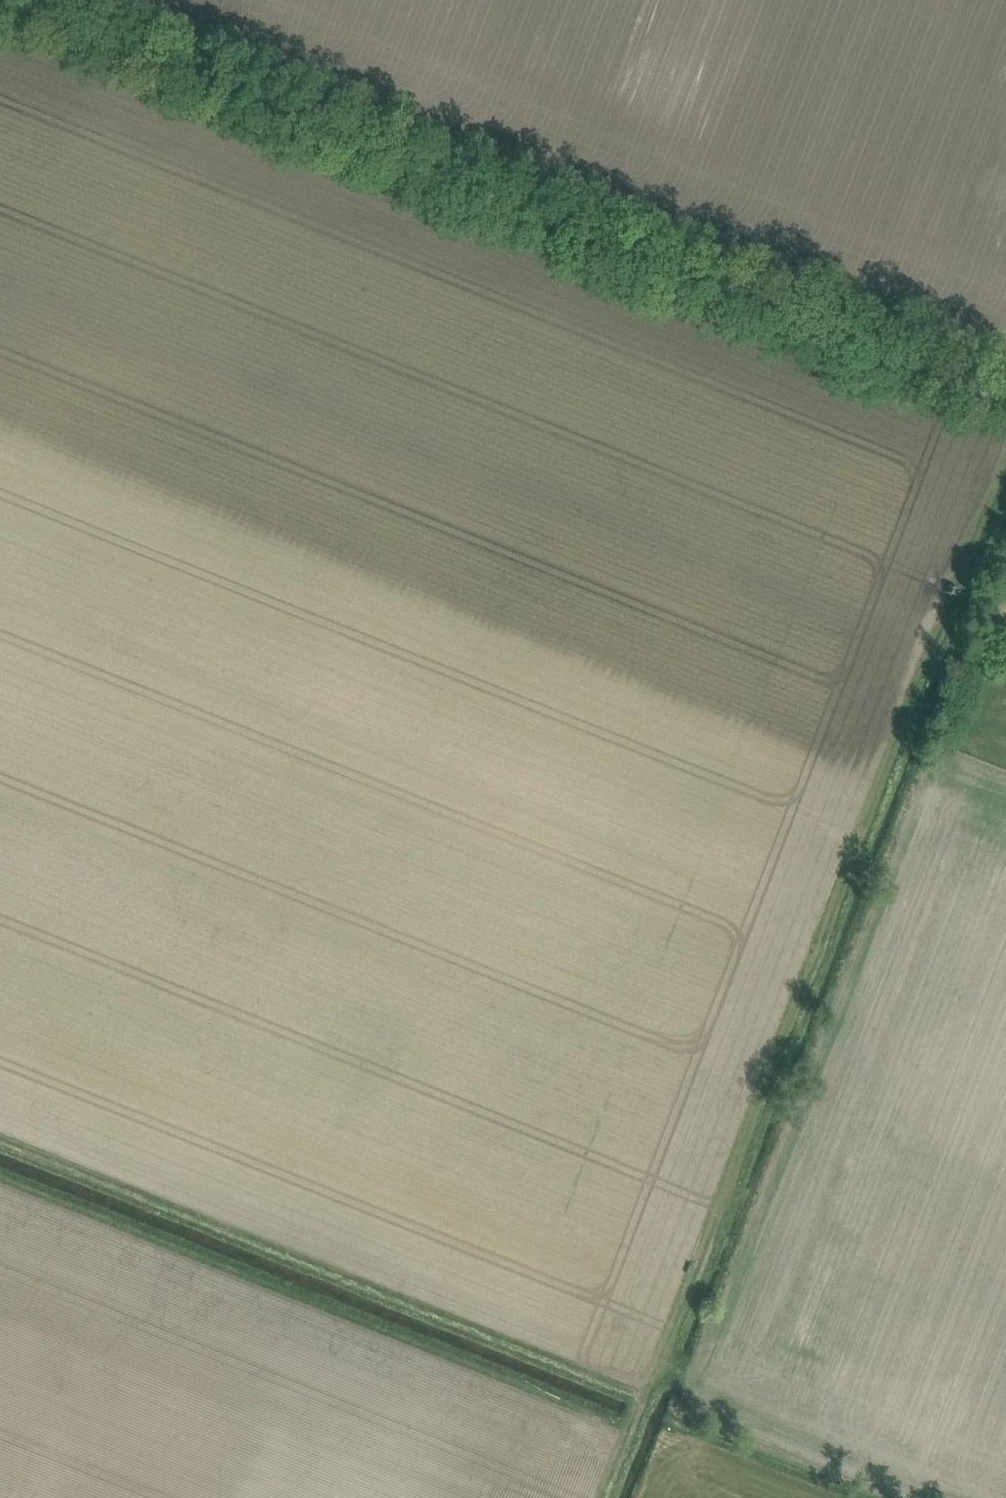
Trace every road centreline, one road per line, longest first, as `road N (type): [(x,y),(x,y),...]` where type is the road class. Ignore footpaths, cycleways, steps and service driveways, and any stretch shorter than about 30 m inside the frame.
road 1 (unclassified): [(1005,395),(15,0)]
road 2 (track): [(652,1385),(604,1497)]

